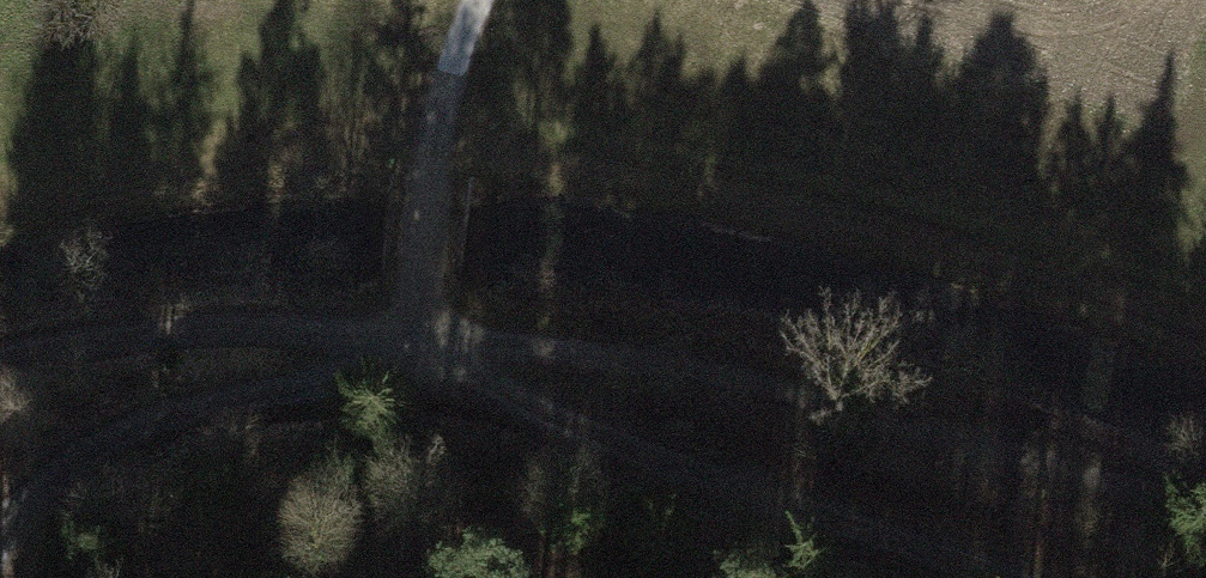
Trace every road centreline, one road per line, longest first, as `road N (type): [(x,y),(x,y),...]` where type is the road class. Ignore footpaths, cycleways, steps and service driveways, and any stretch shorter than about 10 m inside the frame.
road 1 (track): [(0,360),(368,333),(608,353),(1205,521)]
road 2 (track): [(368,333),(469,402),(980,577)]
road 3 (track): [(442,137),(0,227)]
road 4 (track): [(368,333),(126,420),(16,480),(0,520)]

